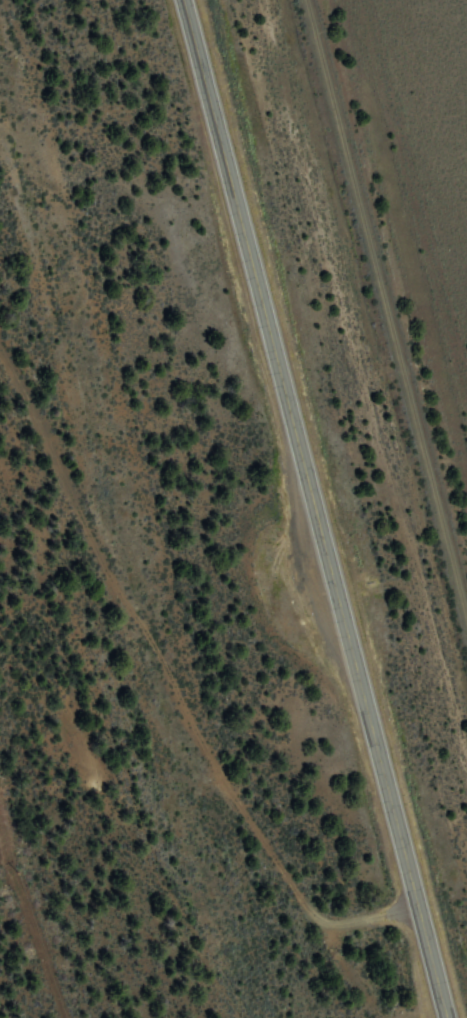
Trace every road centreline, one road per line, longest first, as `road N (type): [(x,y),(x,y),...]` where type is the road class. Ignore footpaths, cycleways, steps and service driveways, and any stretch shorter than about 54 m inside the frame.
road 1 (trunk): [(448,1017),(182,0)]
road 2 (track): [(419,906),(336,926),(318,922),(304,906),(151,636),(109,580),(0,345)]

